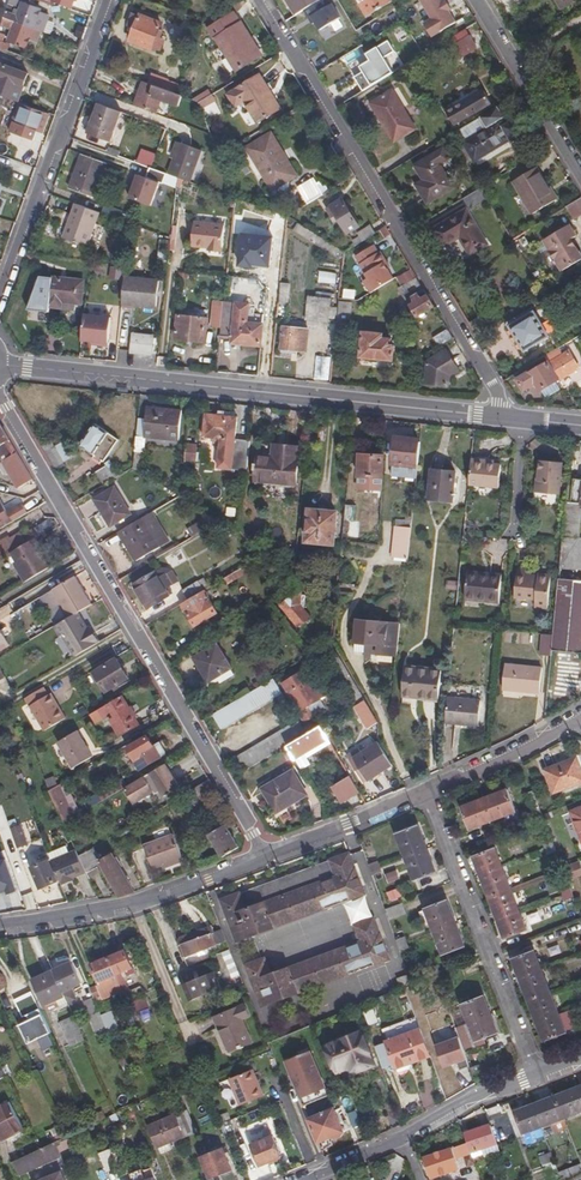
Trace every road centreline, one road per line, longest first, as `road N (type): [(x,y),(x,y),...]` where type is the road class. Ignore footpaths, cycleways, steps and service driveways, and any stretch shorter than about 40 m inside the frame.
road 1 (residential): [(265,859),(0,401)]
road 2 (tertiary): [(2,364),(498,417)]
road 3 (residential): [(264,0),(498,391),(498,417)]
road 4 (residential): [(0,299),(110,0)]
road 5 (residential): [(427,790),(532,1073)]
road 6 (residential): [(265,859),(135,906),(0,928)]
road 7 (residential): [(475,0),(580,176)]
road 8 (residential): [(427,790),(265,859)]
road 9 (residential): [(580,718),(427,790)]
road 10 (residential): [(400,1136),(532,1073)]

